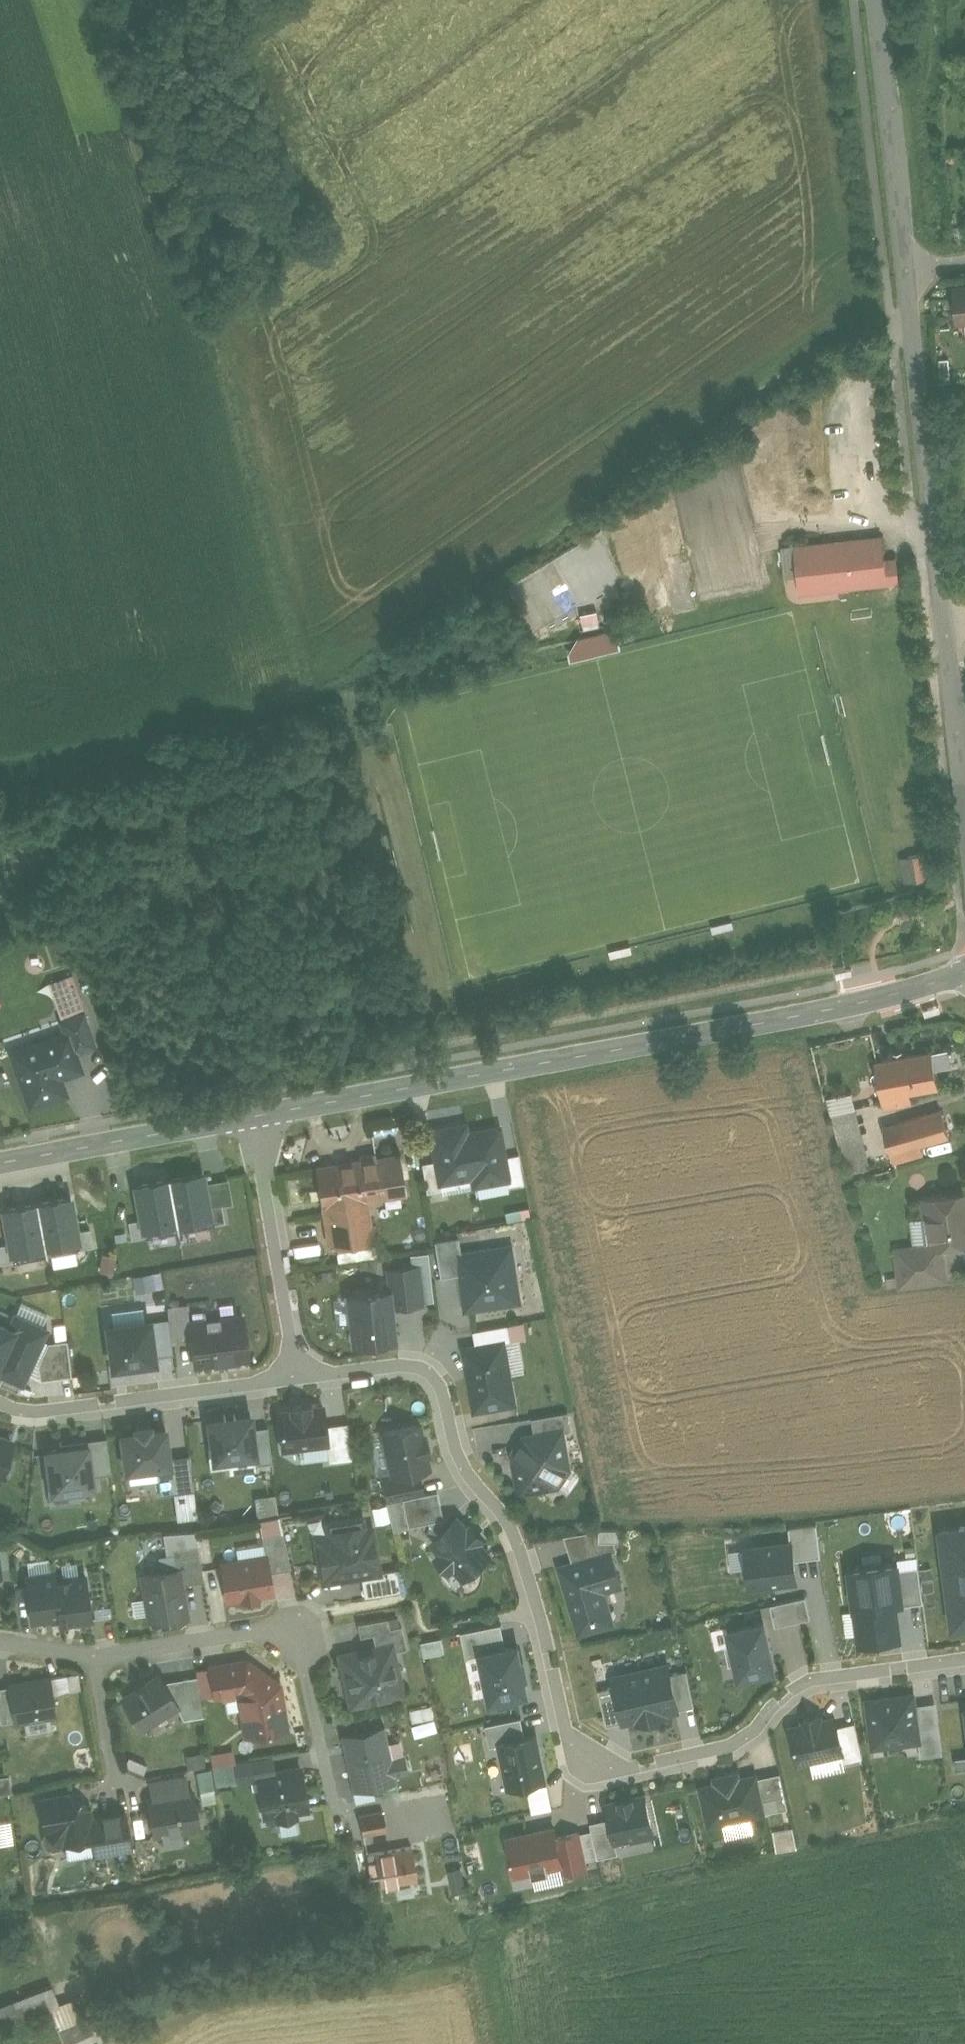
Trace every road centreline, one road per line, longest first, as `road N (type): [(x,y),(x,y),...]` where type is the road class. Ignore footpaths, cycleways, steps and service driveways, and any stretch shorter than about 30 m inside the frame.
road 1 (residential): [(964,1656),(821,1674),(751,1730),(709,1746),(594,1763),(581,1754),(566,1721),(510,1527),(469,1471),(429,1378),(386,1370),(297,1377)]
road 2 (tertiary): [(253,1124),(964,975)]
road 3 (residential): [(101,1663),(300,1628),(344,1828)]
road 4 (residential): [(951,629),(908,306),(914,273)]
road 5 (residential): [(297,1377),(70,1411),(21,1411),(0,1401)]
road 6 (residential): [(914,273),(885,0)]
road 7 (tertiary): [(0,1168),(253,1124)]
road 8 (residential): [(297,1377),(253,1124)]
road 9 (residential): [(964,758),(951,629)]
road 10 (residential): [(101,1663),(118,1768),(128,1781)]

